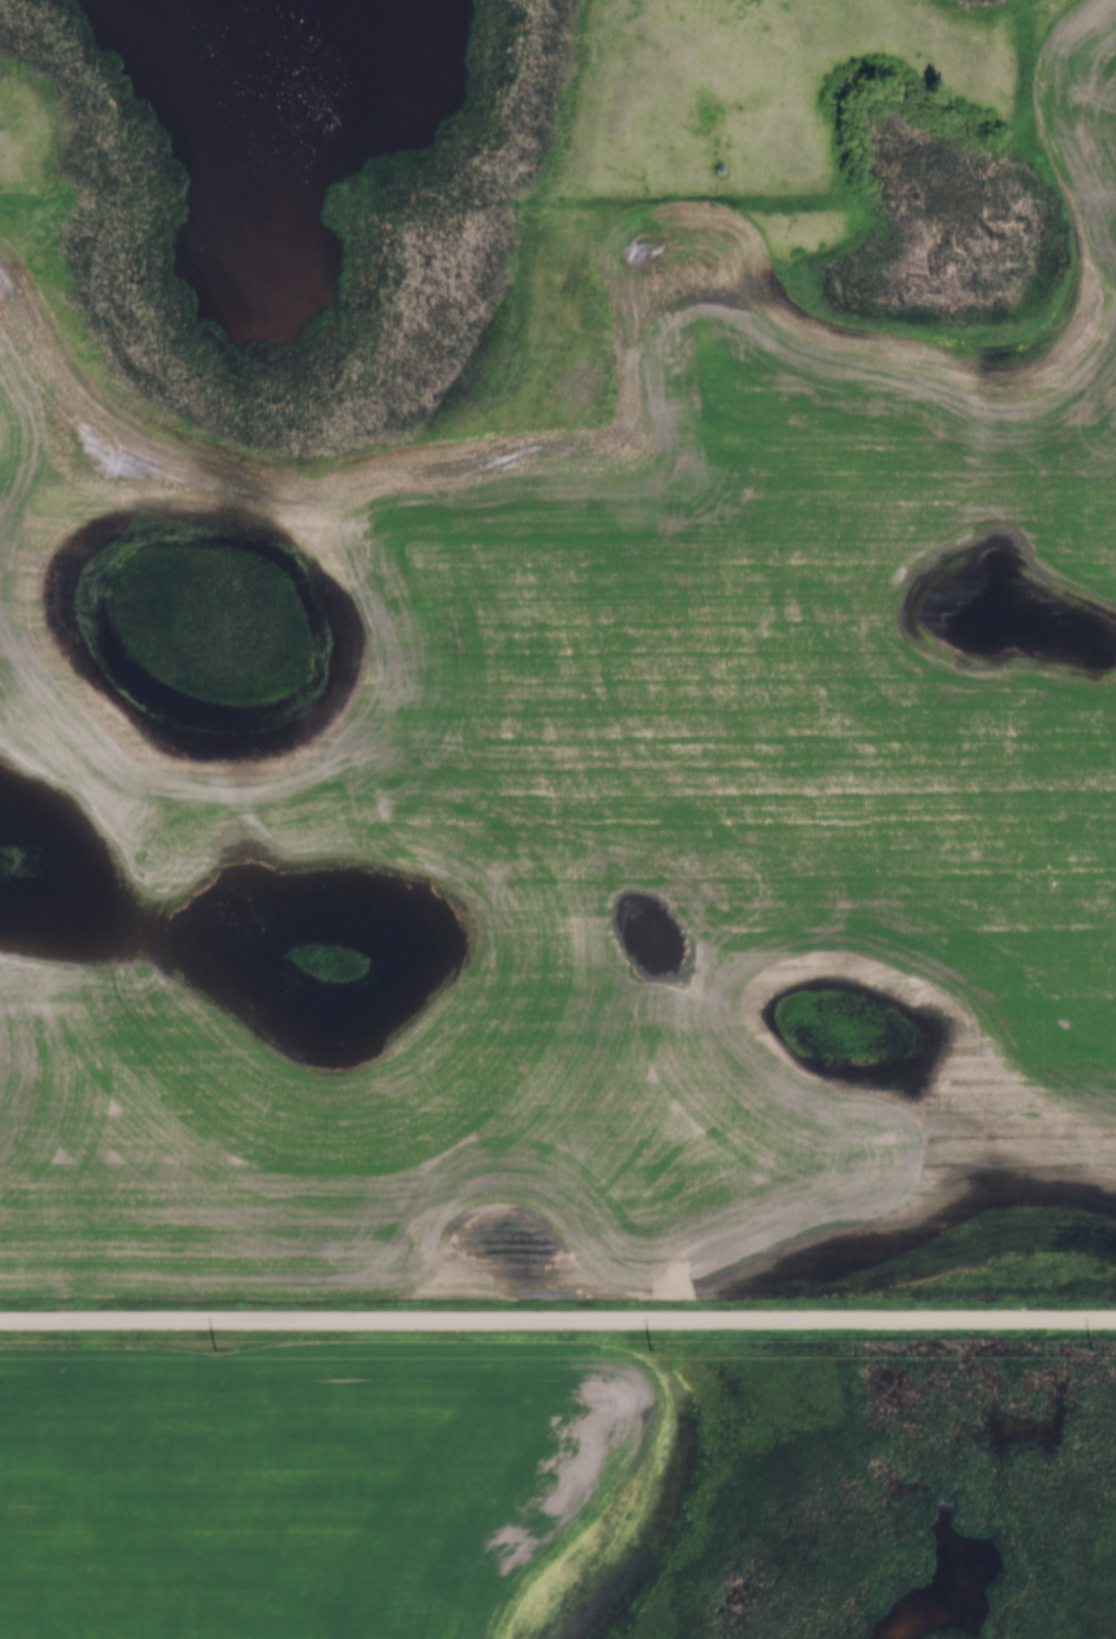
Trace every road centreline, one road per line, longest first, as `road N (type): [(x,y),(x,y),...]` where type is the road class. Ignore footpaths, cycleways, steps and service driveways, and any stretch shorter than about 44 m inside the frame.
road 1 (residential): [(0,1317),(1115,1316)]

